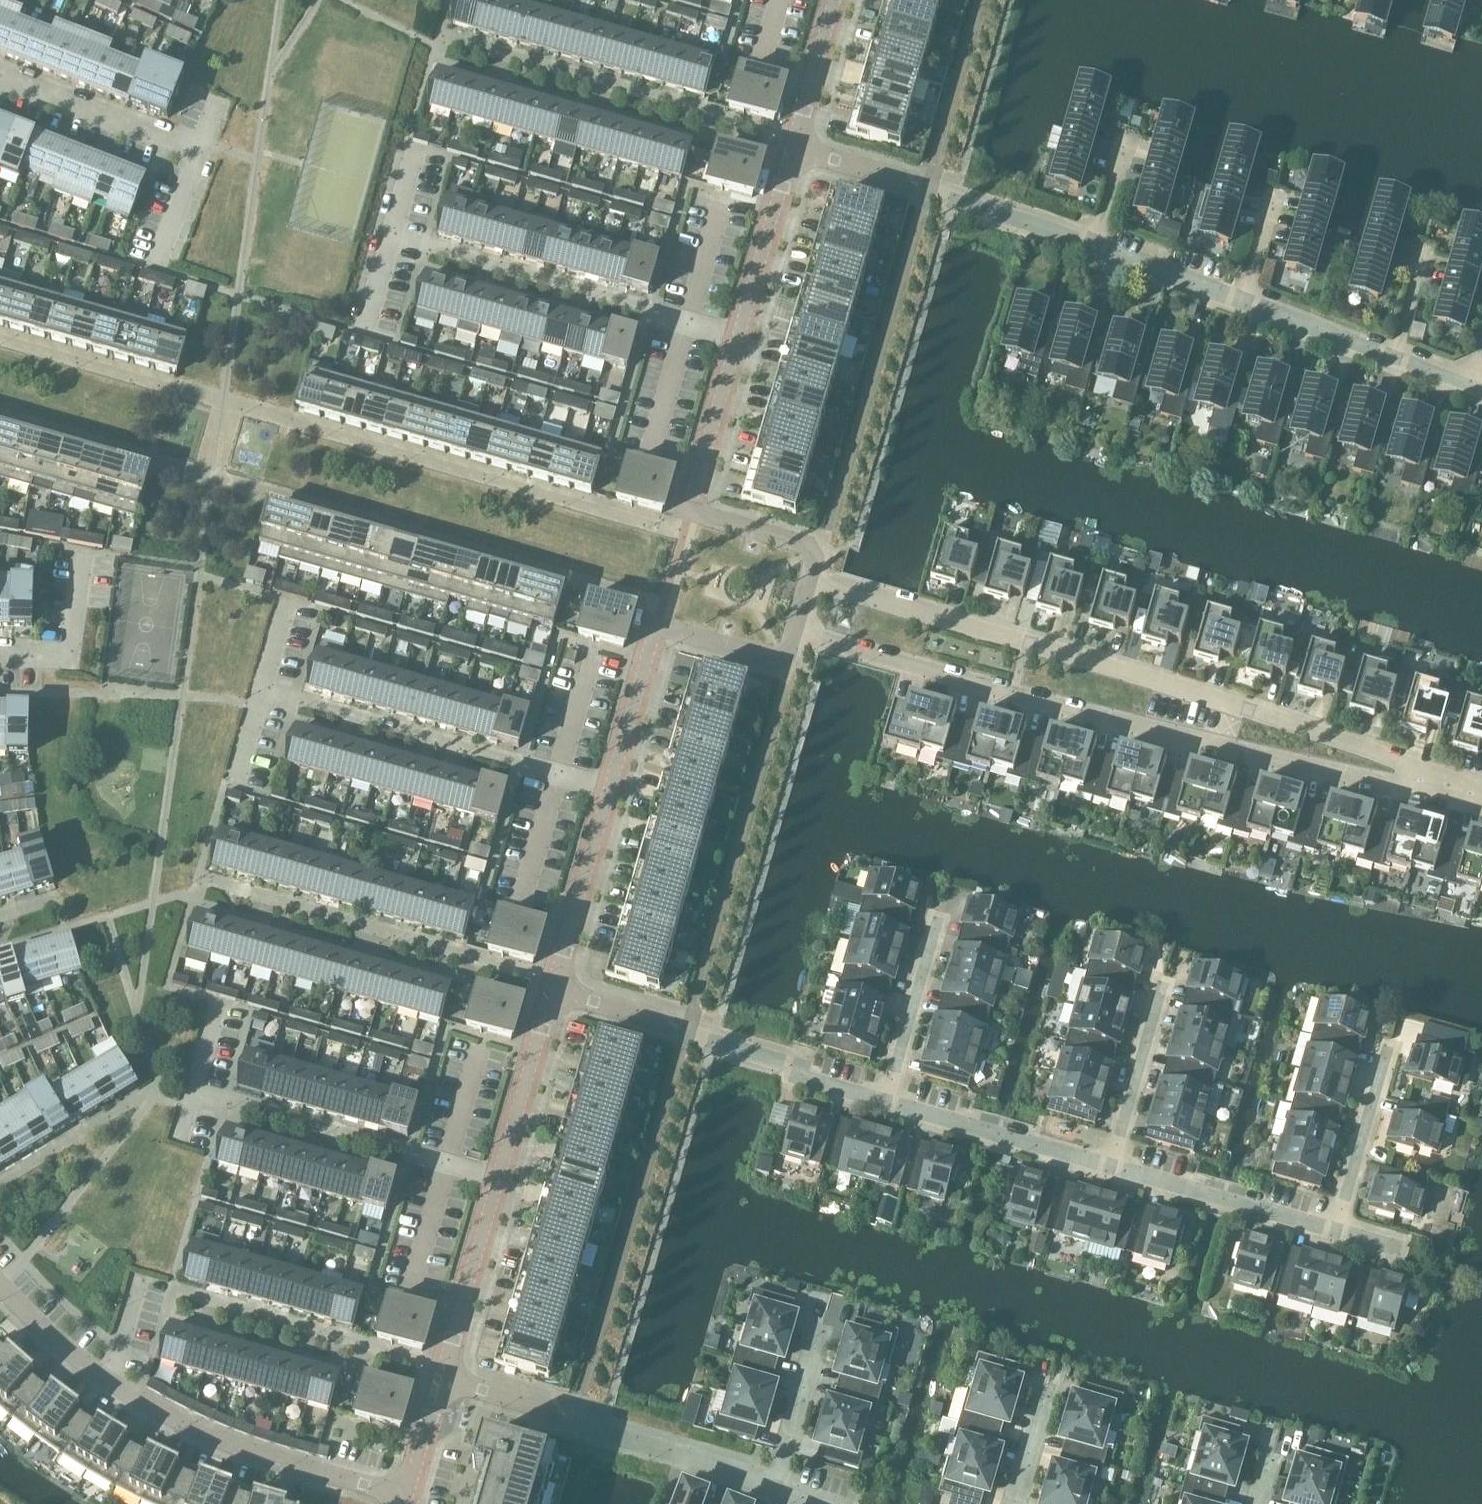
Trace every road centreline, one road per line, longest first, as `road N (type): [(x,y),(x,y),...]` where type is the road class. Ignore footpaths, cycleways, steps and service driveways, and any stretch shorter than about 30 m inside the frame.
road 1 (residential): [(794,632),(1365,780),(1403,773)]
road 2 (residential): [(1403,773),(1368,749),(810,575)]
road 3 (residential): [(406,1495),(255,1454),(181,1422),(106,1378),(0,1285)]
road 4 (residential): [(611,786),(261,687)]
road 5 (residential): [(739,337),(393,238)]
road 6 (residential): [(552,994),(673,1024),(886,1102)]
road 7 (residential): [(773,1489),(440,1379)]
road 8 (residential): [(810,575),(813,557),(801,543),(690,512),(739,337)]
road 9 (residential): [(611,786),(657,625),(766,656),(784,650),(794,632)]
road 10 (residential): [(500,1177),(195,1090)]
road 11 (residential): [(792,148),(1092,245)]
road 12 (residential): [(1109,1166),(1335,1231)]
road 13 (residential): [(886,1102),(1109,1166)]
road 14 (residential): [(552,994),(611,786)]
road 15 (residential): [(0,76),(198,154)]
road 16 (residential): [(440,1379),(500,1177)]
road 17 (residential): [(739,337),(792,148)]
road 18 (residential): [(500,1177),(552,994)]
road 19 (residential): [(1387,1051),(1335,1231)]
road 20 (residential): [(1161,987),(1109,1166)]
road 21 (residential): [(934,926),(886,1102)]
road 22 (residential): [(0,658),(59,661),(70,651),(84,550)]
road 23 (residential): [(1243,300),(1394,356)]
road 24 (residential): [(1092,245),(1243,300)]
road 25 (residential): [(792,148),(835,0)]
road 26 (residential): [(773,1489),(830,1348)]
road 27 (residential): [(198,154),(156,270)]
road 28 (residential): [(406,1495),(440,1379)]

